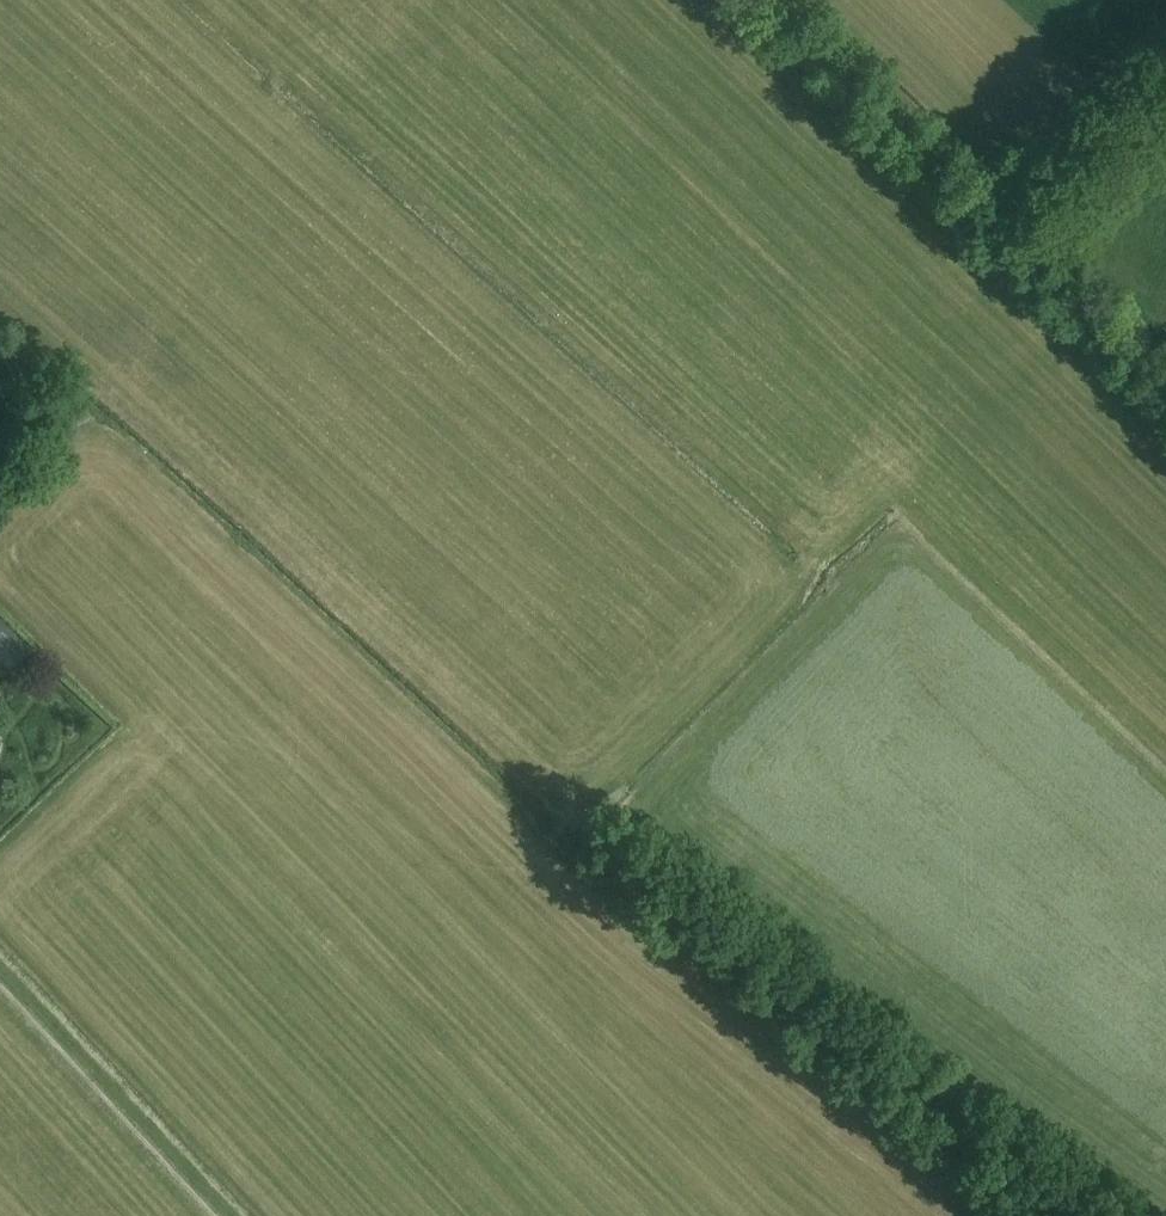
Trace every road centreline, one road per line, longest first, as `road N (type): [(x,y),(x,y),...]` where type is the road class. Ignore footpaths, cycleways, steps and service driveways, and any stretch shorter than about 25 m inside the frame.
road 1 (unclassified): [(1165,378),(774,0)]
road 2 (track): [(232,1215),(0,968)]
road 3 (track): [(0,460),(37,422),(38,386),(0,336)]

